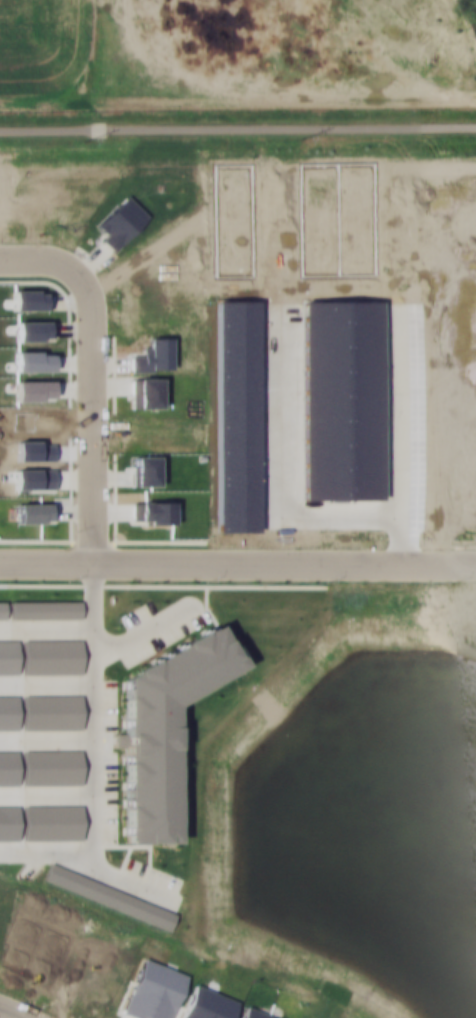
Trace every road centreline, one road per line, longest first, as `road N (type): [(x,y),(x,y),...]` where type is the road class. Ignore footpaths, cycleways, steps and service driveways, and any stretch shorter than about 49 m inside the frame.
road 1 (residential): [(0,564),(475,563)]
road 2 (track): [(475,94),(221,96),(185,86),(143,54),(127,28),(135,0)]
road 3 (residential): [(0,261),(68,265),(87,291),(97,562)]

